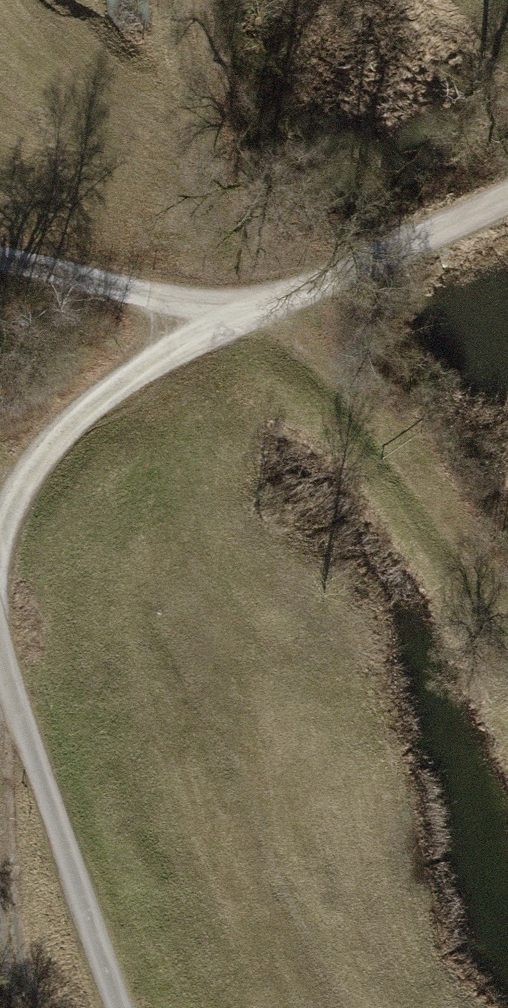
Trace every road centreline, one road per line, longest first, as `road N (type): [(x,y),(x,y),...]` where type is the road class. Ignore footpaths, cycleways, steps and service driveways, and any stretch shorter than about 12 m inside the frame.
road 1 (track): [(0,259),(261,314),(507,194)]
road 2 (unclassified): [(119,1007),(0,631)]
road 3 (track): [(261,314),(314,352),(374,416),(507,611)]
road 4 (track): [(261,314),(149,367),(54,437),(4,515),(0,538)]

